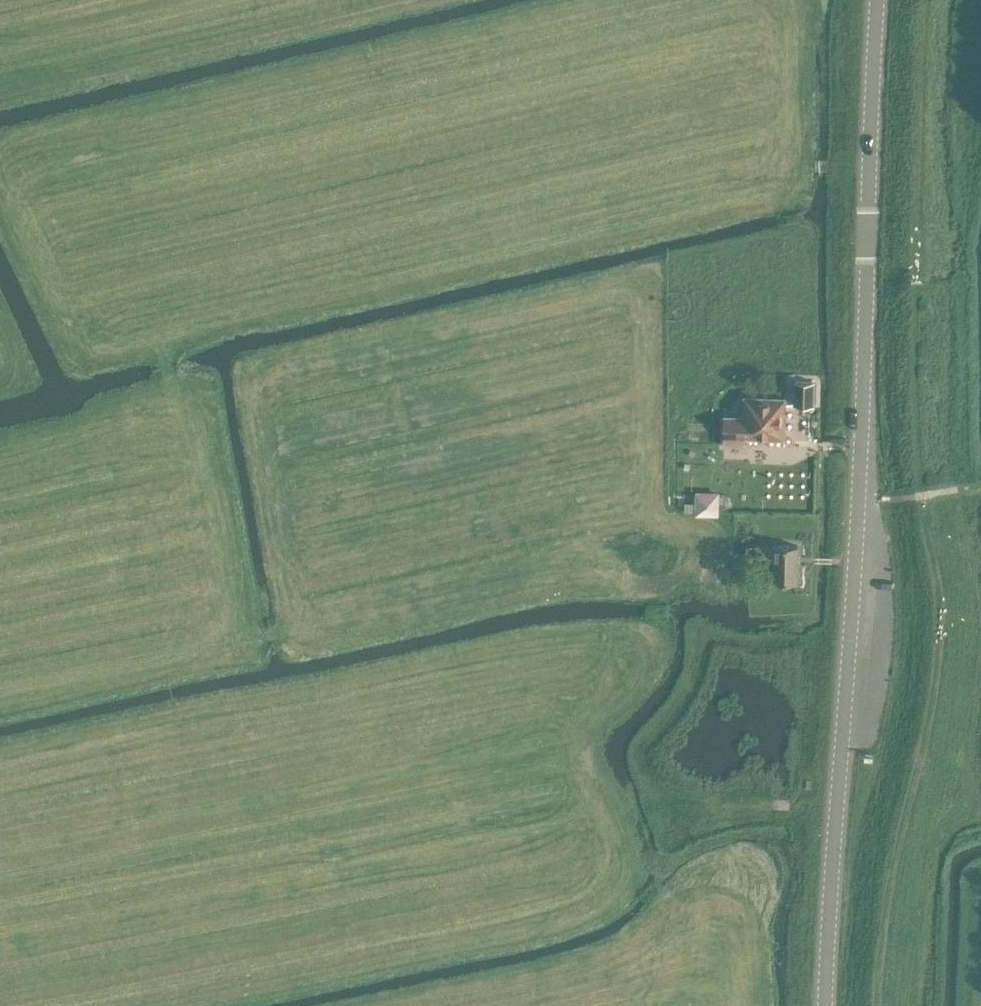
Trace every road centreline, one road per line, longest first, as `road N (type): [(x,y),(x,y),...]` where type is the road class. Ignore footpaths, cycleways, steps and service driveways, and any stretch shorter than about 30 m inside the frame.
road 1 (tertiary): [(879,0),(860,499),(826,1005)]

